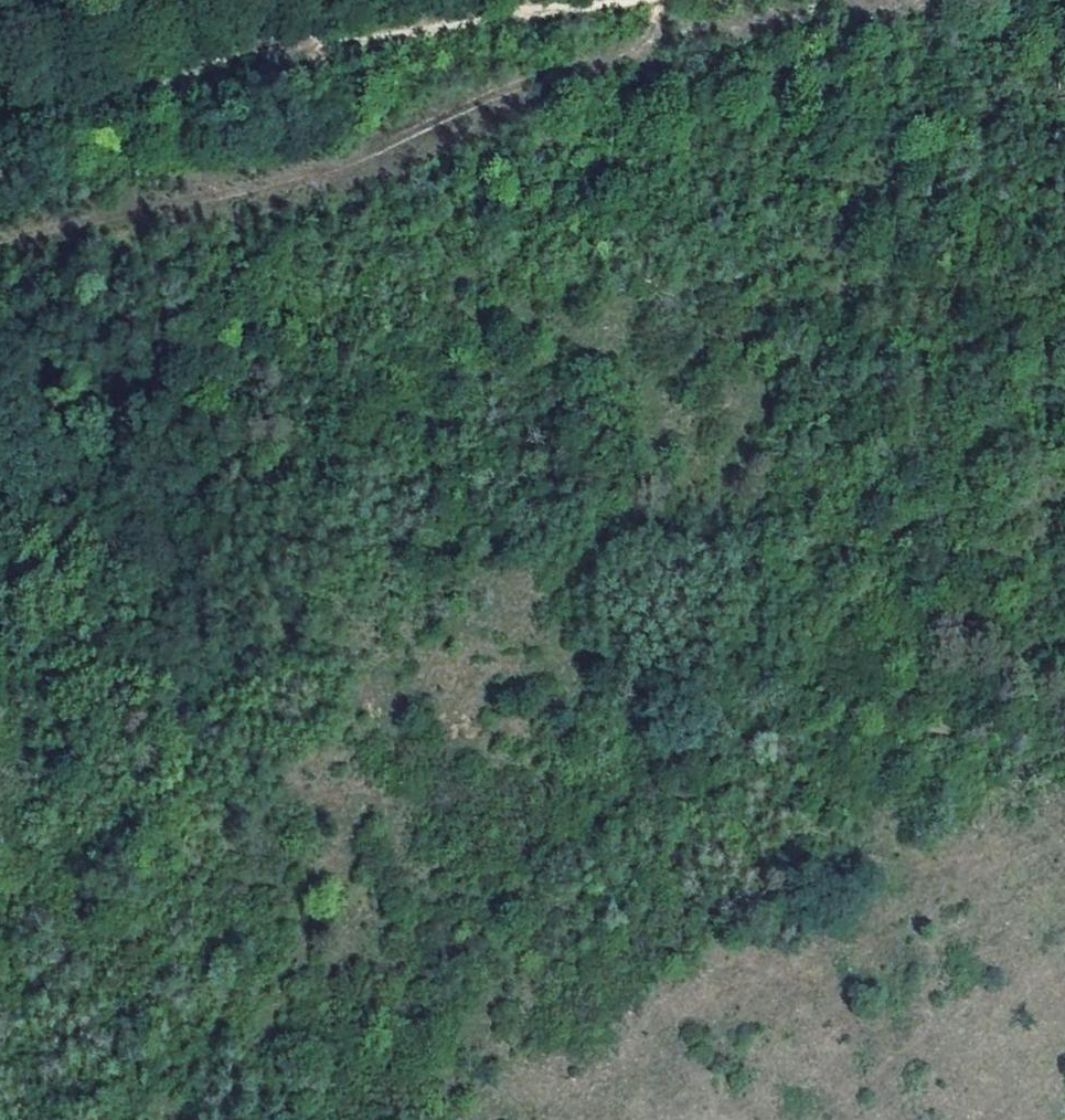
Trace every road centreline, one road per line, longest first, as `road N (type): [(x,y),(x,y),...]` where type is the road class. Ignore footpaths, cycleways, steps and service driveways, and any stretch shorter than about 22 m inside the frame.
road 1 (track): [(0,150),(586,0)]

